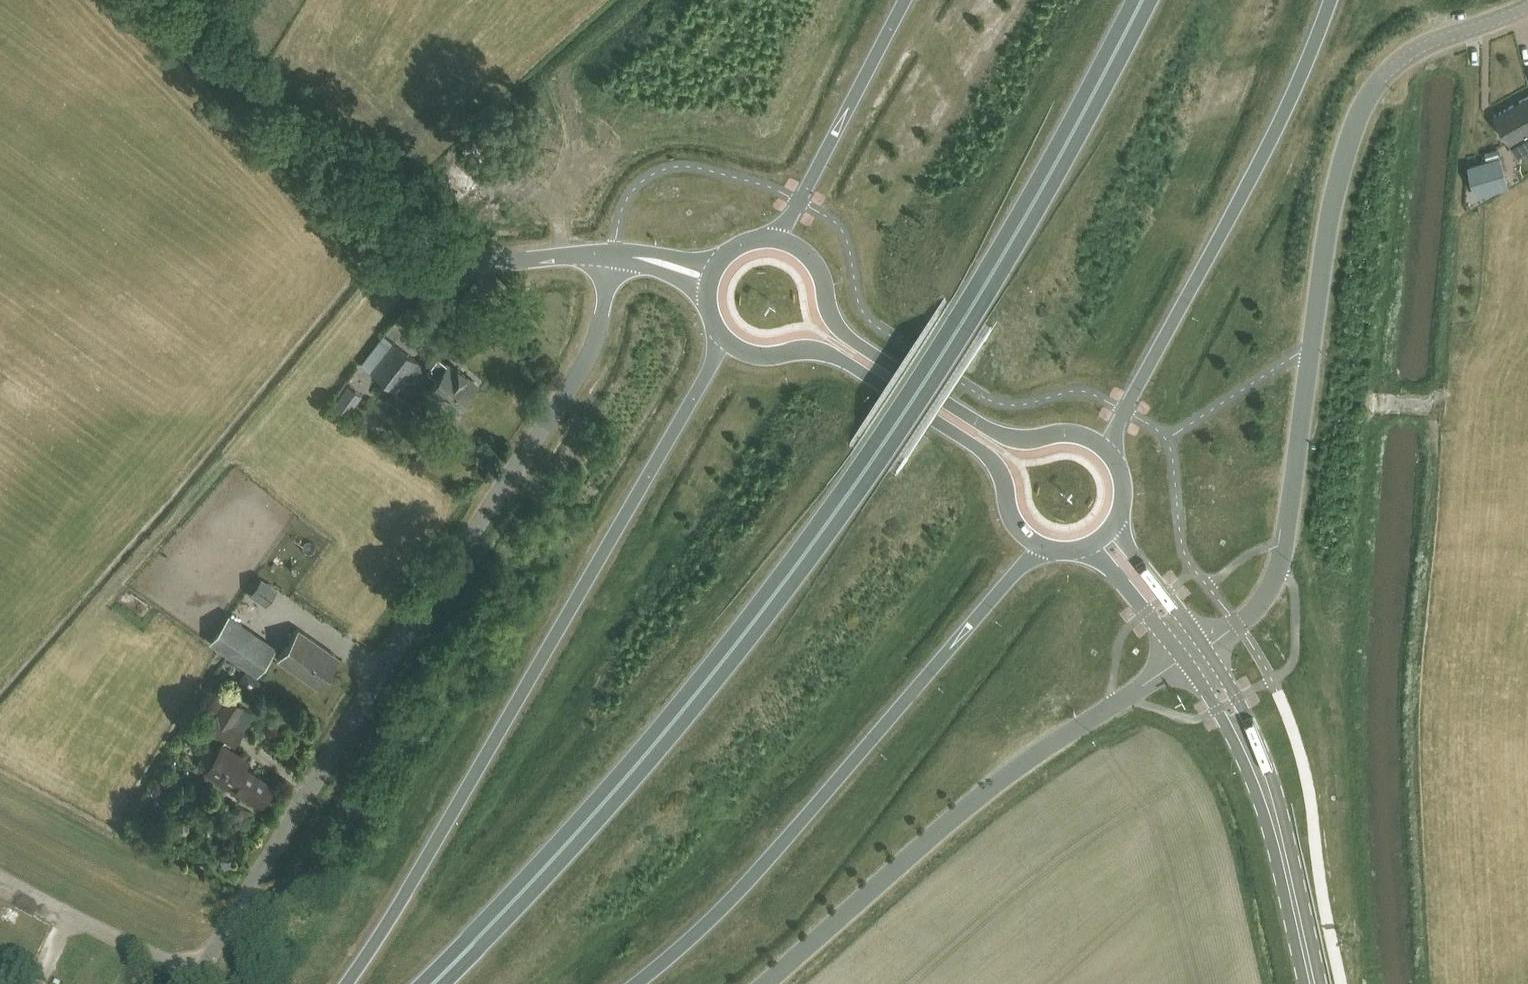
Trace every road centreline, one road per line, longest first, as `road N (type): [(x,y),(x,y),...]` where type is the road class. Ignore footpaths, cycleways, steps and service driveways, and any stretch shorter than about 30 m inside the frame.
road 1 (trunk): [(432,983),(672,724),(839,508),(1015,236),(1143,0)]
road 2 (unclassified): [(194,983),(453,560),(584,367),(614,256)]
road 3 (unclassified): [(1527,6),(1408,57),(1383,76),(1353,122),(1320,274),(1274,580),(1255,608),(1203,645)]
road 4 (trunk): [(717,332),(711,367),(346,983)]
road 5 (trunk): [(637,983),(718,915),(1018,571),(1048,550)]
road 6 (tertiary): [(1182,659),(950,820),(763,983)]
road 7 (trunk): [(1116,462),(1125,411),(1282,117),(1330,0)]
road 8 (tertiary): [(1116,462),(1082,436),(1021,440),(987,429),(867,351),(836,324),(816,261),(771,238)]
road 9 (tertiary): [(717,332),(752,357),(816,350),(860,370),(993,462),(1015,526),(1048,550)]
road 10 (unclassified): [(332,164),(425,245),(453,258),(614,256)]
road 11 (trunk): [(904,0),(801,201),(771,238)]
road 12 (unclassified): [(332,164),(173,0)]
road 13 (tertiary): [(1312,983),(1268,797)]
road 14 (tertiary): [(1268,797),(1254,736),(1203,645)]
road 15 (tertiary): [(1182,659),(1268,797)]
road 16 (tertiary): [(1203,645),(1117,522)]
road 17 (tertiary): [(1082,550),(1109,568),(1182,659)]

